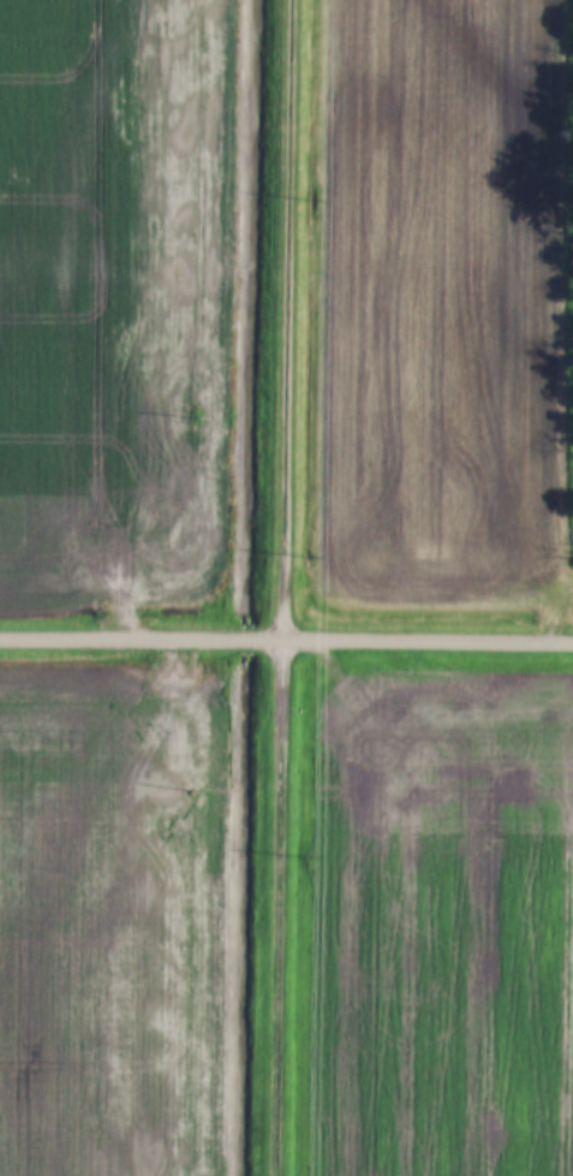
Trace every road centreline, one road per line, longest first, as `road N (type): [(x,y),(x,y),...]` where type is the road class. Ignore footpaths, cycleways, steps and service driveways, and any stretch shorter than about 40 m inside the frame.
road 1 (residential): [(276,1175),(271,640),(285,0)]
road 2 (residential): [(572,643),(0,637)]

